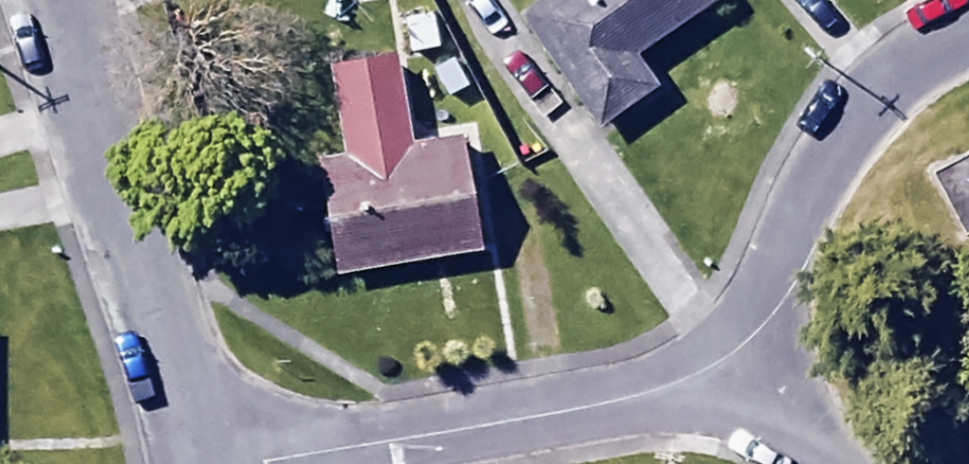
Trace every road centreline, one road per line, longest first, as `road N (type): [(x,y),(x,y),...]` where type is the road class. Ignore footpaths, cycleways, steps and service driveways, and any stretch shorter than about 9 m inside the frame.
road 1 (residential): [(60,0),(200,463)]
road 2 (residential): [(273,463),(638,393),(716,365)]
road 3 (residential): [(716,365),(849,121),(927,58),(968,43)]
road 4 (residential): [(822,463),(716,365)]

